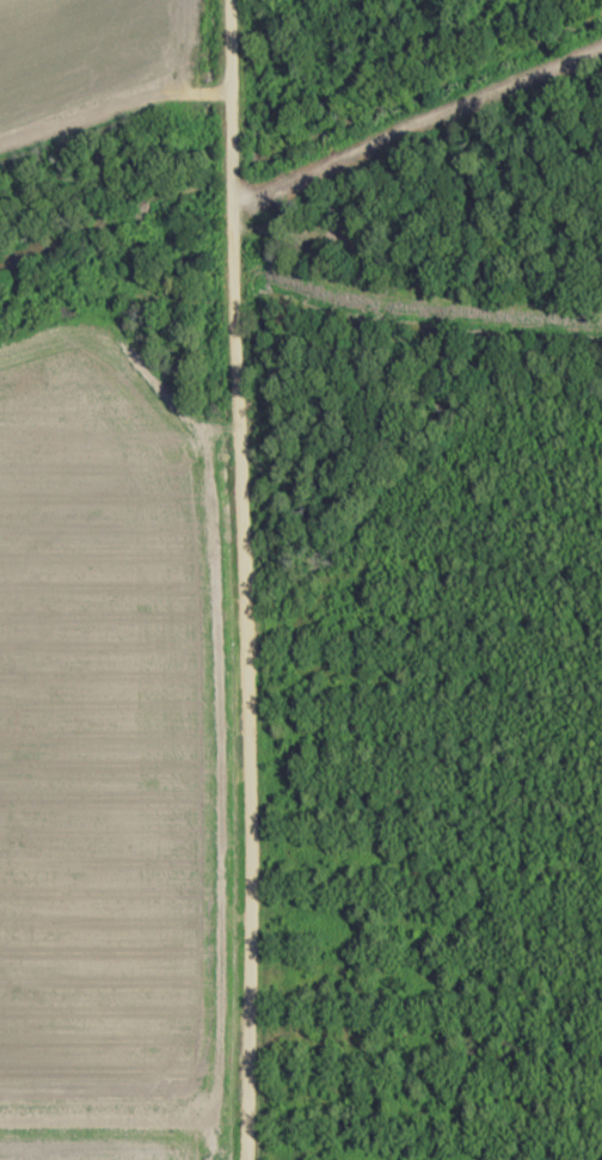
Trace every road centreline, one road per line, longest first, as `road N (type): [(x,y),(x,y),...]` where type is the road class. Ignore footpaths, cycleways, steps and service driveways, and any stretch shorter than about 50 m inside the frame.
road 1 (residential): [(242,1159),(253,683),(226,0)]
road 2 (track): [(0,162),(228,61)]

